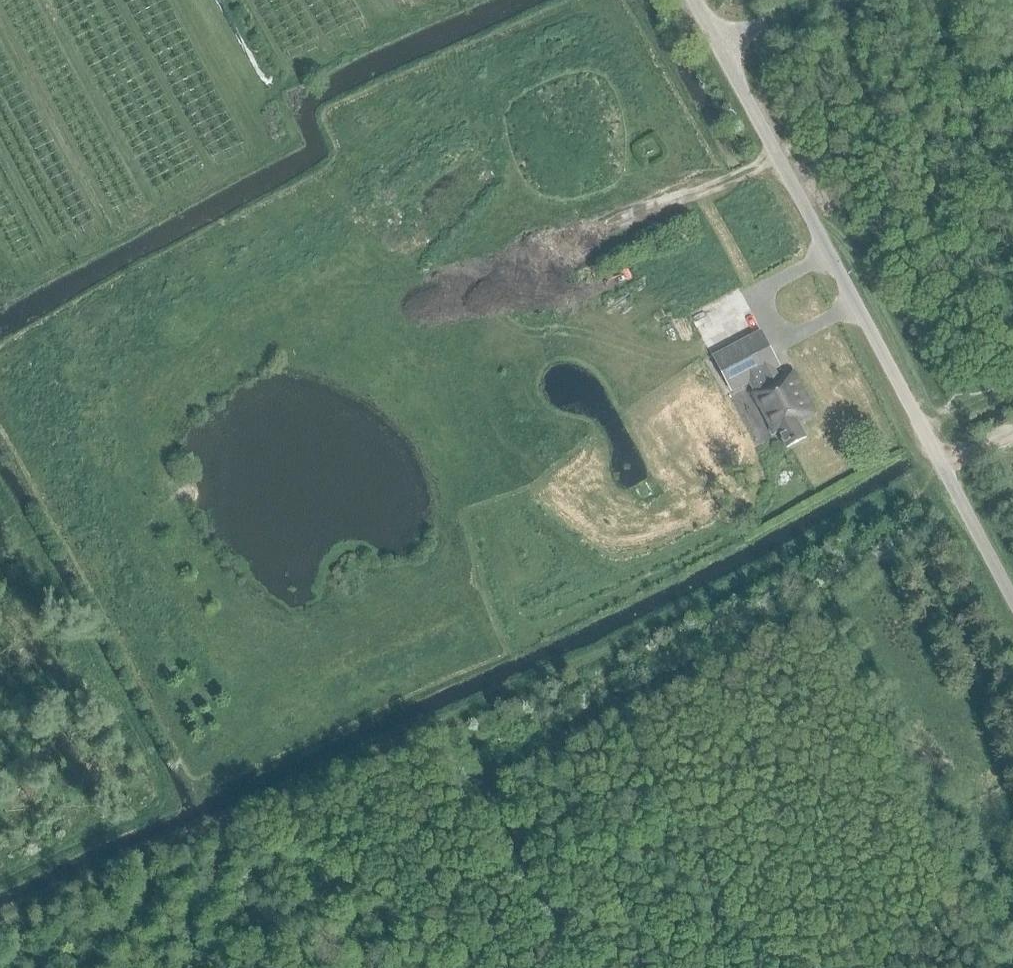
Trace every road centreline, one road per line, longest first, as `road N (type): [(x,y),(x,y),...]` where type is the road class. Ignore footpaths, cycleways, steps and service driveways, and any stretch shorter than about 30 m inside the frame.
road 1 (track): [(952,484),(913,500),(900,495),(690,610),(0,936)]
road 2 (track): [(493,781),(523,755),(802,616),(976,916),(997,967)]
road 3 (unclassified): [(1012,600),(696,0)]
road 4 (track): [(0,884),(146,811),(157,793),(153,766),(0,489)]
road 5 (track): [(459,718),(599,967)]
road 6 (track): [(718,40),(833,0)]

